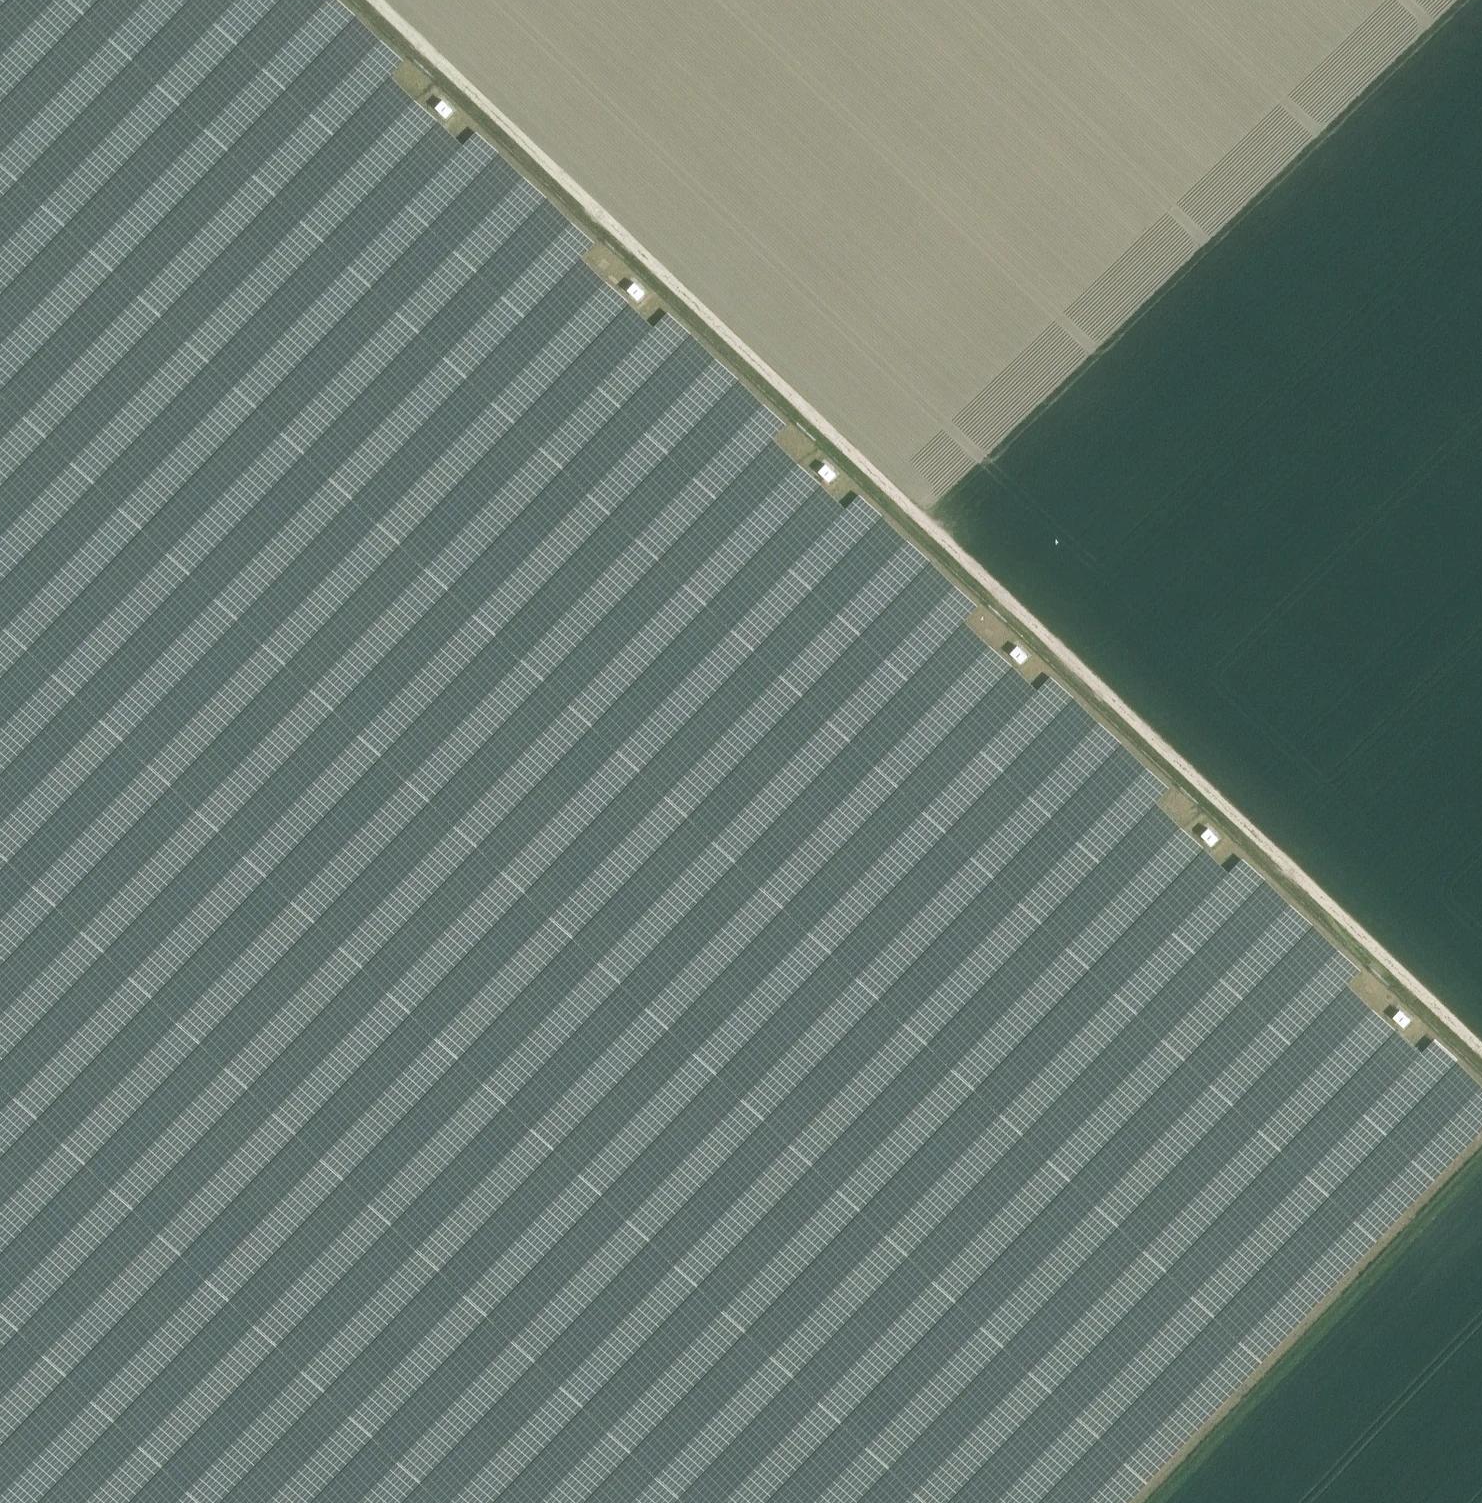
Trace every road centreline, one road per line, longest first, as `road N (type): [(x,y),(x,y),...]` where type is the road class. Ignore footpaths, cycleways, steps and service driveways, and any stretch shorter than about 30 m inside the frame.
road 1 (track): [(372,0),(1481,1052)]

